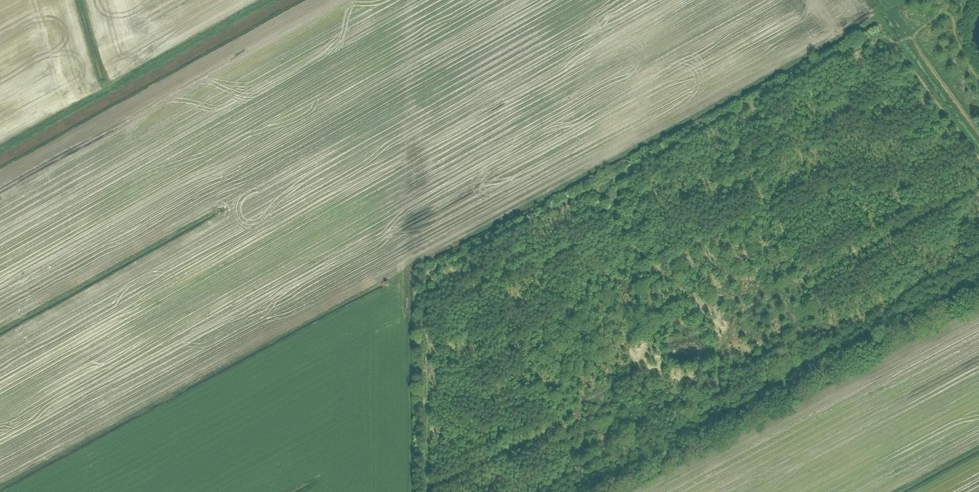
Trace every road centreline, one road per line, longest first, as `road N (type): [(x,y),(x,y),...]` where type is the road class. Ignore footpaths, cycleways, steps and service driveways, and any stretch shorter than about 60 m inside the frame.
road 1 (track): [(978,190),(779,294),(744,306),(700,286),(653,312)]
road 2 (track): [(315,0),(0,175)]
road 3 (track): [(978,136),(890,12)]

